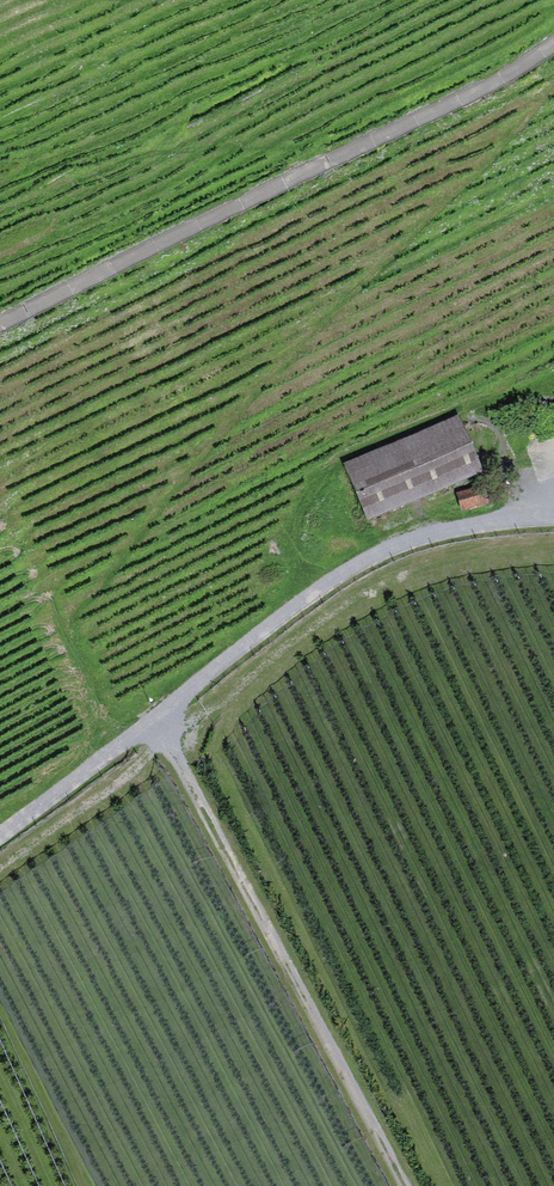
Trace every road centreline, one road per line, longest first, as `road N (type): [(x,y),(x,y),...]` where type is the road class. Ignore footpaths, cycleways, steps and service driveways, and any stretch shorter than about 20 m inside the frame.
road 1 (track): [(553,49),(0,329)]
road 2 (track): [(146,738),(368,1087),(419,1185)]
road 3 (track): [(553,518),(482,524),(405,545),(344,578),(146,738)]
road 4 (track): [(146,738),(0,849)]

